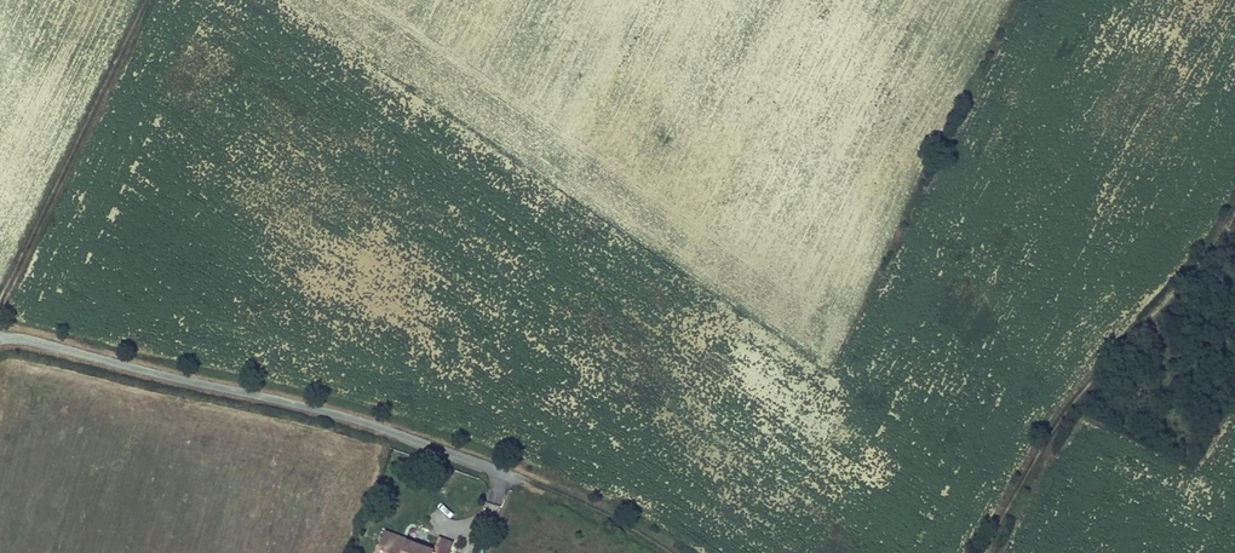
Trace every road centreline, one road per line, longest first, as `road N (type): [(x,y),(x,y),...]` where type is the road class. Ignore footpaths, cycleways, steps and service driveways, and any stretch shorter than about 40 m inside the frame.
road 1 (unclassified): [(0,339),(347,417),(514,475)]
road 2 (track): [(988,552),(1061,419),(1229,229),(1234,207)]
road 3 (track): [(514,475),(673,552)]

